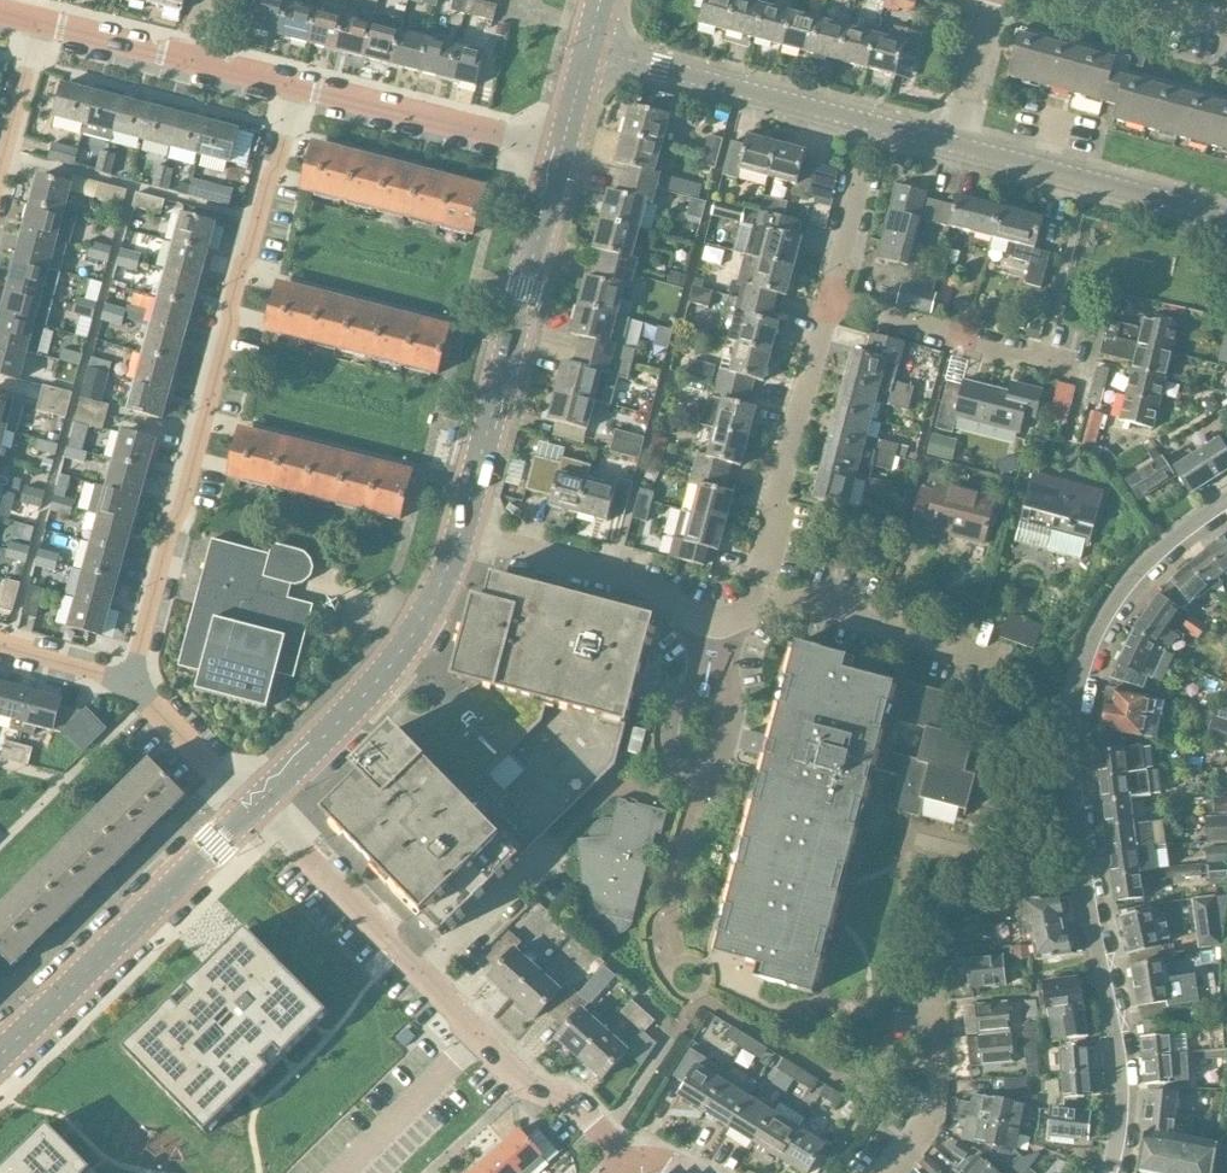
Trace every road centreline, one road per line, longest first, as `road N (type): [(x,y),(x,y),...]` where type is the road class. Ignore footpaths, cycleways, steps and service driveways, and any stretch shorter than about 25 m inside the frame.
road 1 (tertiary): [(1107,1172),(1120,1095),(1073,776),(1075,707),(1103,619),(1144,564),(1226,499)]
road 2 (residential): [(126,685),(291,84)]
road 3 (tertiary): [(462,528),(561,152)]
road 4 (tertiary): [(0,1056),(254,807)]
road 5 (tertiary): [(254,807),(373,688),(422,621),(462,528)]
road 6 (residential): [(765,598),(757,572),(828,304)]
road 7 (tertiary): [(584,52),(869,123)]
road 8 (tertiary): [(952,144),(1170,199),(1226,223)]
road 9 (residential): [(561,152),(291,84)]
road 10 (residential): [(462,528),(614,566),(693,619),(714,623)]
road 11 (residential): [(1088,372),(828,304)]
road 12 (residential): [(765,598),(815,601),(994,665)]
road 13 (tertiary): [(422,978),(254,807)]
road 14 (tertiary): [(632,1167),(581,1114),(537,1091),(483,1041)]
road 15 (residential): [(351,1172),(483,1041)]
road 16 (residential): [(828,304),(869,123)]
road 17 (residential): [(552,847),(422,978)]
road 18 (residential): [(254,807),(126,685)]
road 19 (residential): [(191,59),(39,22)]
road 20 (residential): [(0,169),(39,22)]
road 21 (residential): [(952,144),(989,0)]
road 22 (residential): [(710,681),(670,713),(664,747),(672,767),(703,774)]
road 23 (residential): [(126,685),(0,649)]

